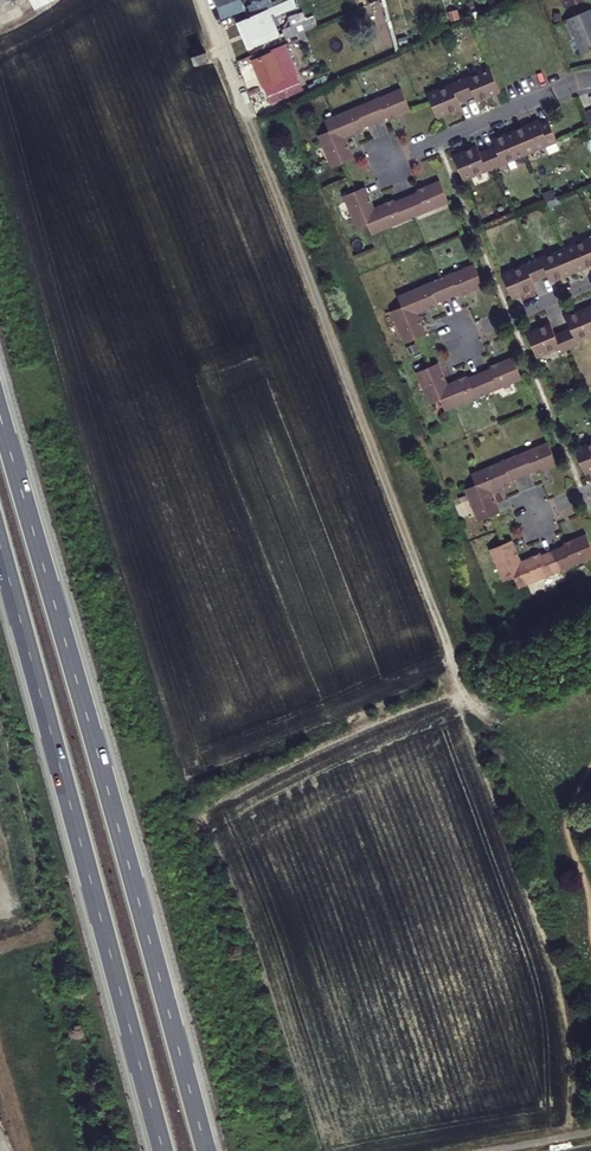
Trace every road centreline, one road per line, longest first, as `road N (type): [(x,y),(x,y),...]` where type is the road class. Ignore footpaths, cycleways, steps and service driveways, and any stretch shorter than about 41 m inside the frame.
road 1 (trunk): [(207,1150),(0,413)]
road 2 (track): [(249,123),(463,688),(479,707)]
road 3 (trunk): [(0,545),(164,1150)]
road 4 (residential): [(590,79),(381,165)]
road 5 (residential): [(460,338),(590,283)]
road 6 (residential): [(202,0),(249,123)]

